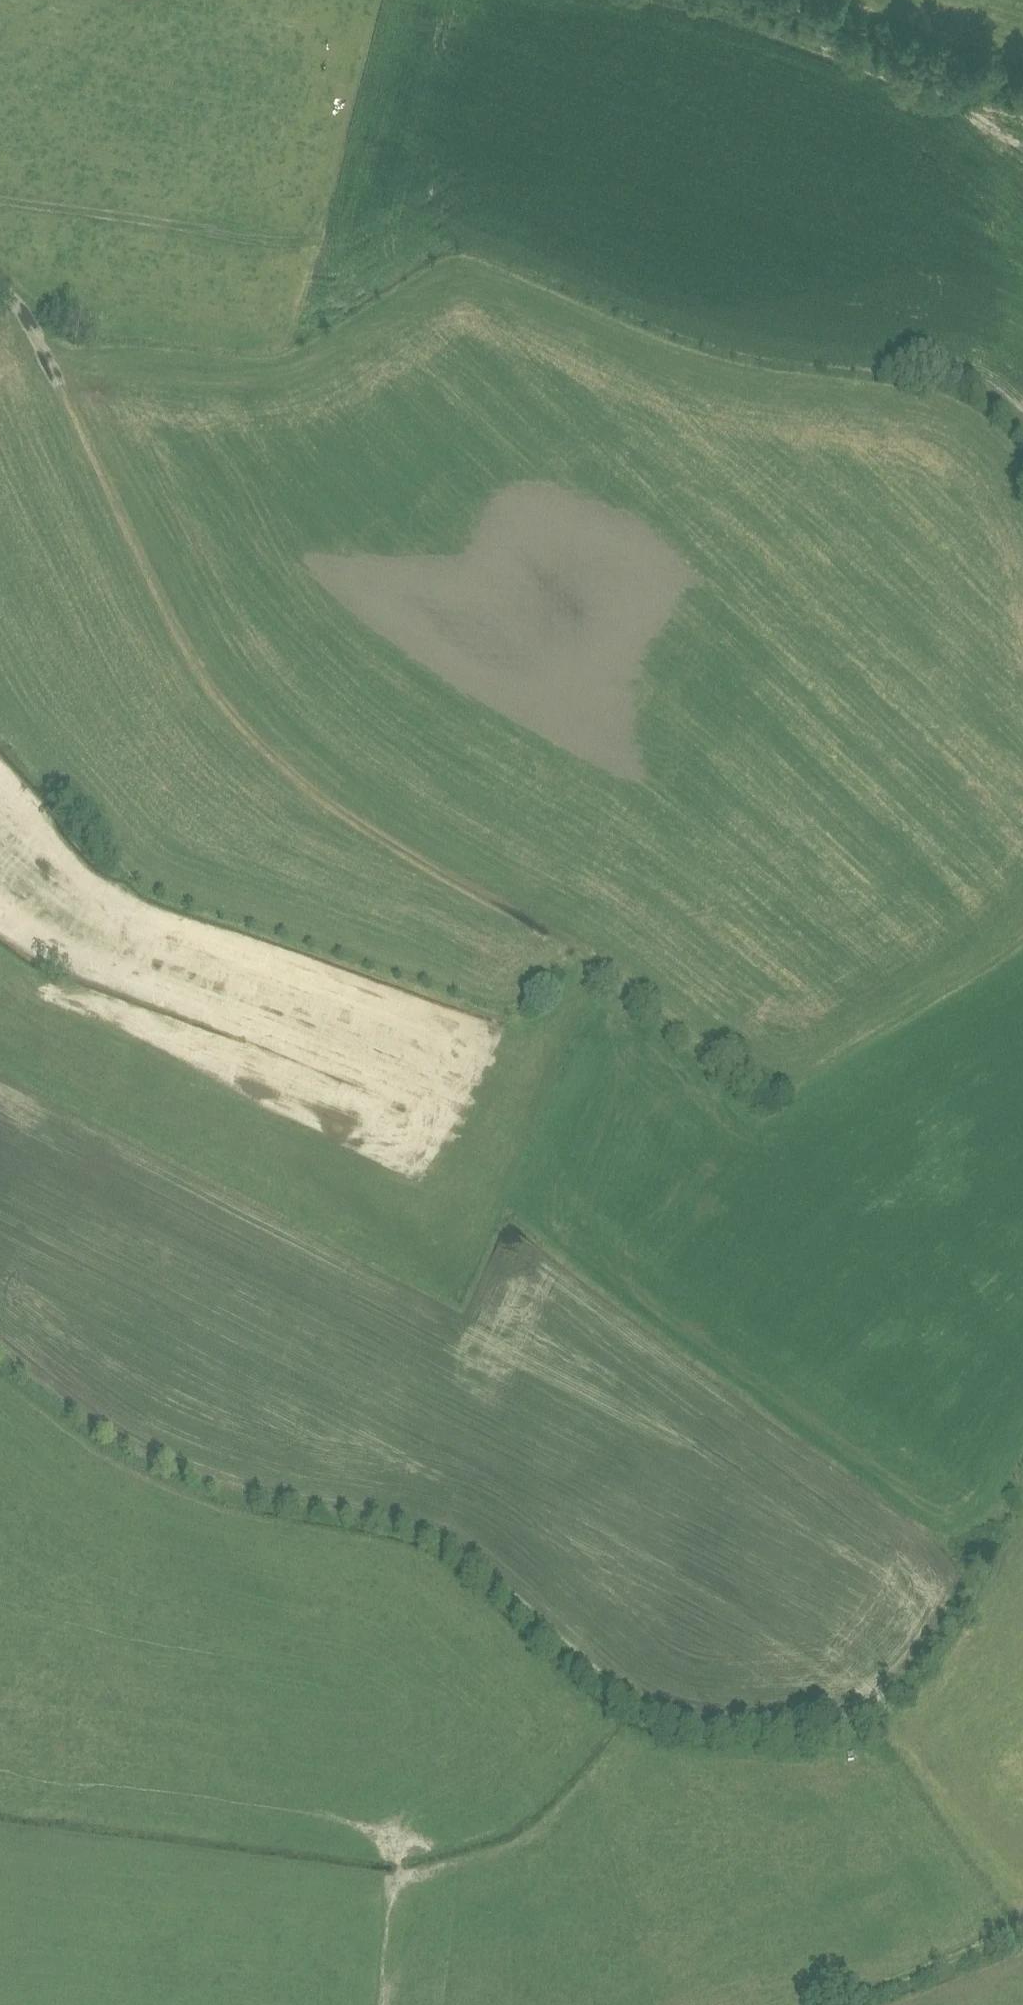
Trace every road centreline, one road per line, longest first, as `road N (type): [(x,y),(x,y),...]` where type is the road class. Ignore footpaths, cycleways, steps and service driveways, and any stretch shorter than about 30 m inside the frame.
road 1 (track): [(815,2004),(1022,1925)]

